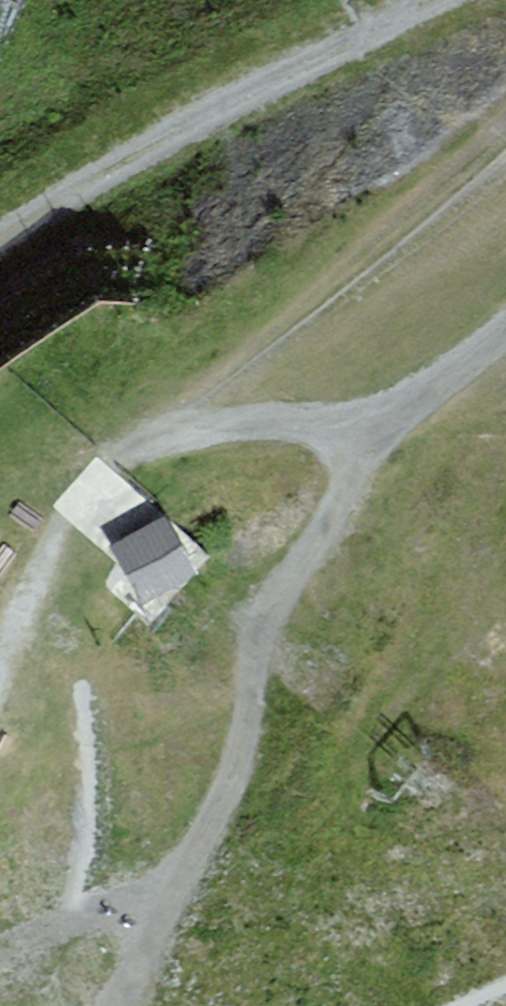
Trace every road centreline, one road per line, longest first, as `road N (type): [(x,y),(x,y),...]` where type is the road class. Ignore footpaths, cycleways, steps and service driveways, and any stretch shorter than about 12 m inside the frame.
road 1 (track): [(122,1005),(241,744),(253,650),(281,586),(337,514),(366,432),(216,423),(119,457),(45,542),(0,642)]
road 2 (track): [(438,0),(0,237)]
road 3 (track): [(366,432),(505,338)]

